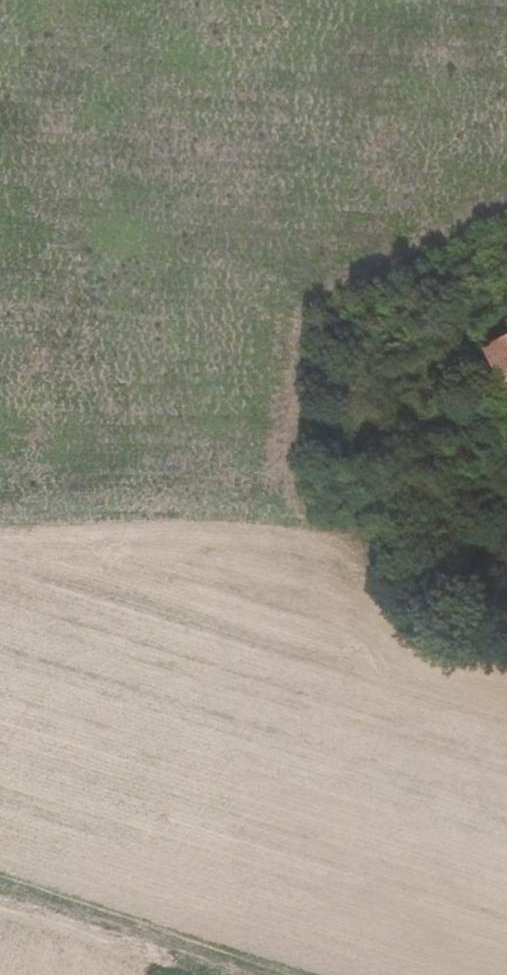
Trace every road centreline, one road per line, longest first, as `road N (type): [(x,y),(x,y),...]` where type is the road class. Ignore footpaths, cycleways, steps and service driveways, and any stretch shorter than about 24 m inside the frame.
road 1 (track): [(249,974),(0,899)]

